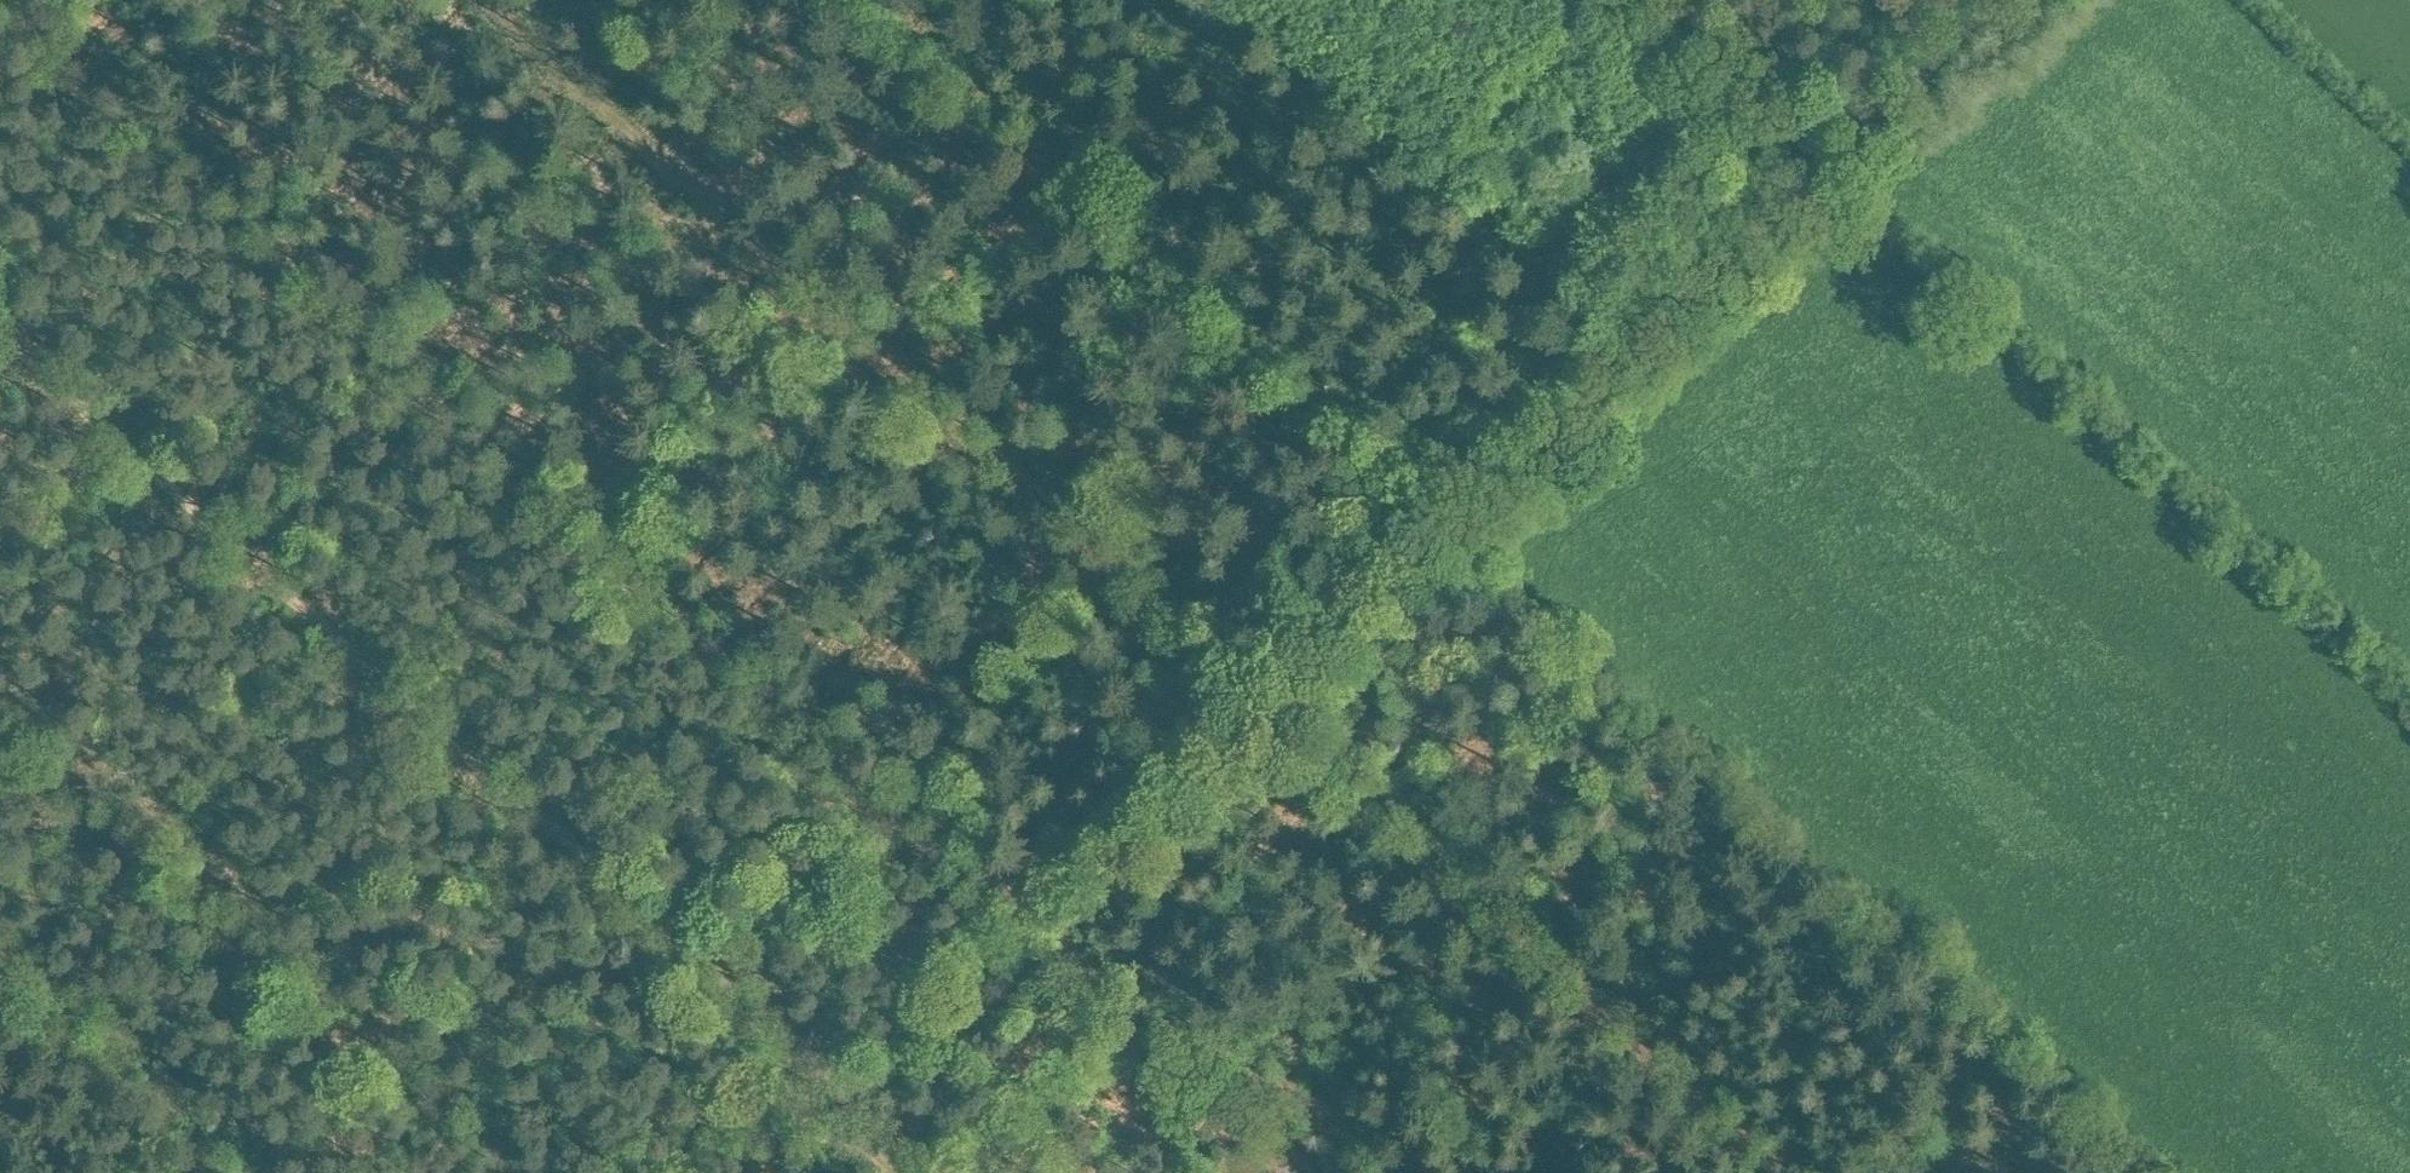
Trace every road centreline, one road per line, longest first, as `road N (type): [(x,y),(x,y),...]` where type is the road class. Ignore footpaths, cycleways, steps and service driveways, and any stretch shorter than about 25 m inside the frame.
road 1 (track): [(782,1172),(856,1101),(0,332)]
road 2 (track): [(1996,0),(1266,699)]
road 3 (track): [(1266,699),(856,1101),(936,1172)]

